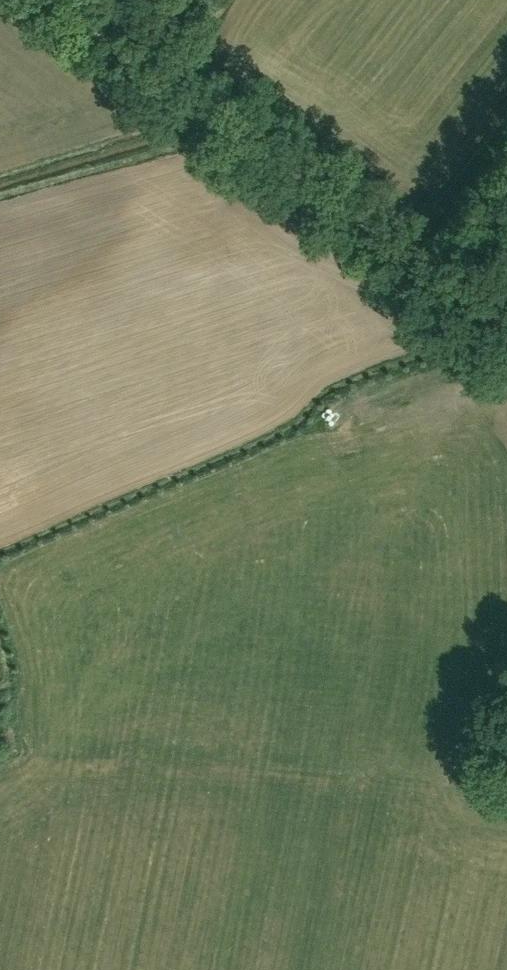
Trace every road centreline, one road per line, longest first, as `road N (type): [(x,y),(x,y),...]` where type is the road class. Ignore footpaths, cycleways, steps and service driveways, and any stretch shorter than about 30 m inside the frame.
road 1 (track): [(506,322),(60,0)]

